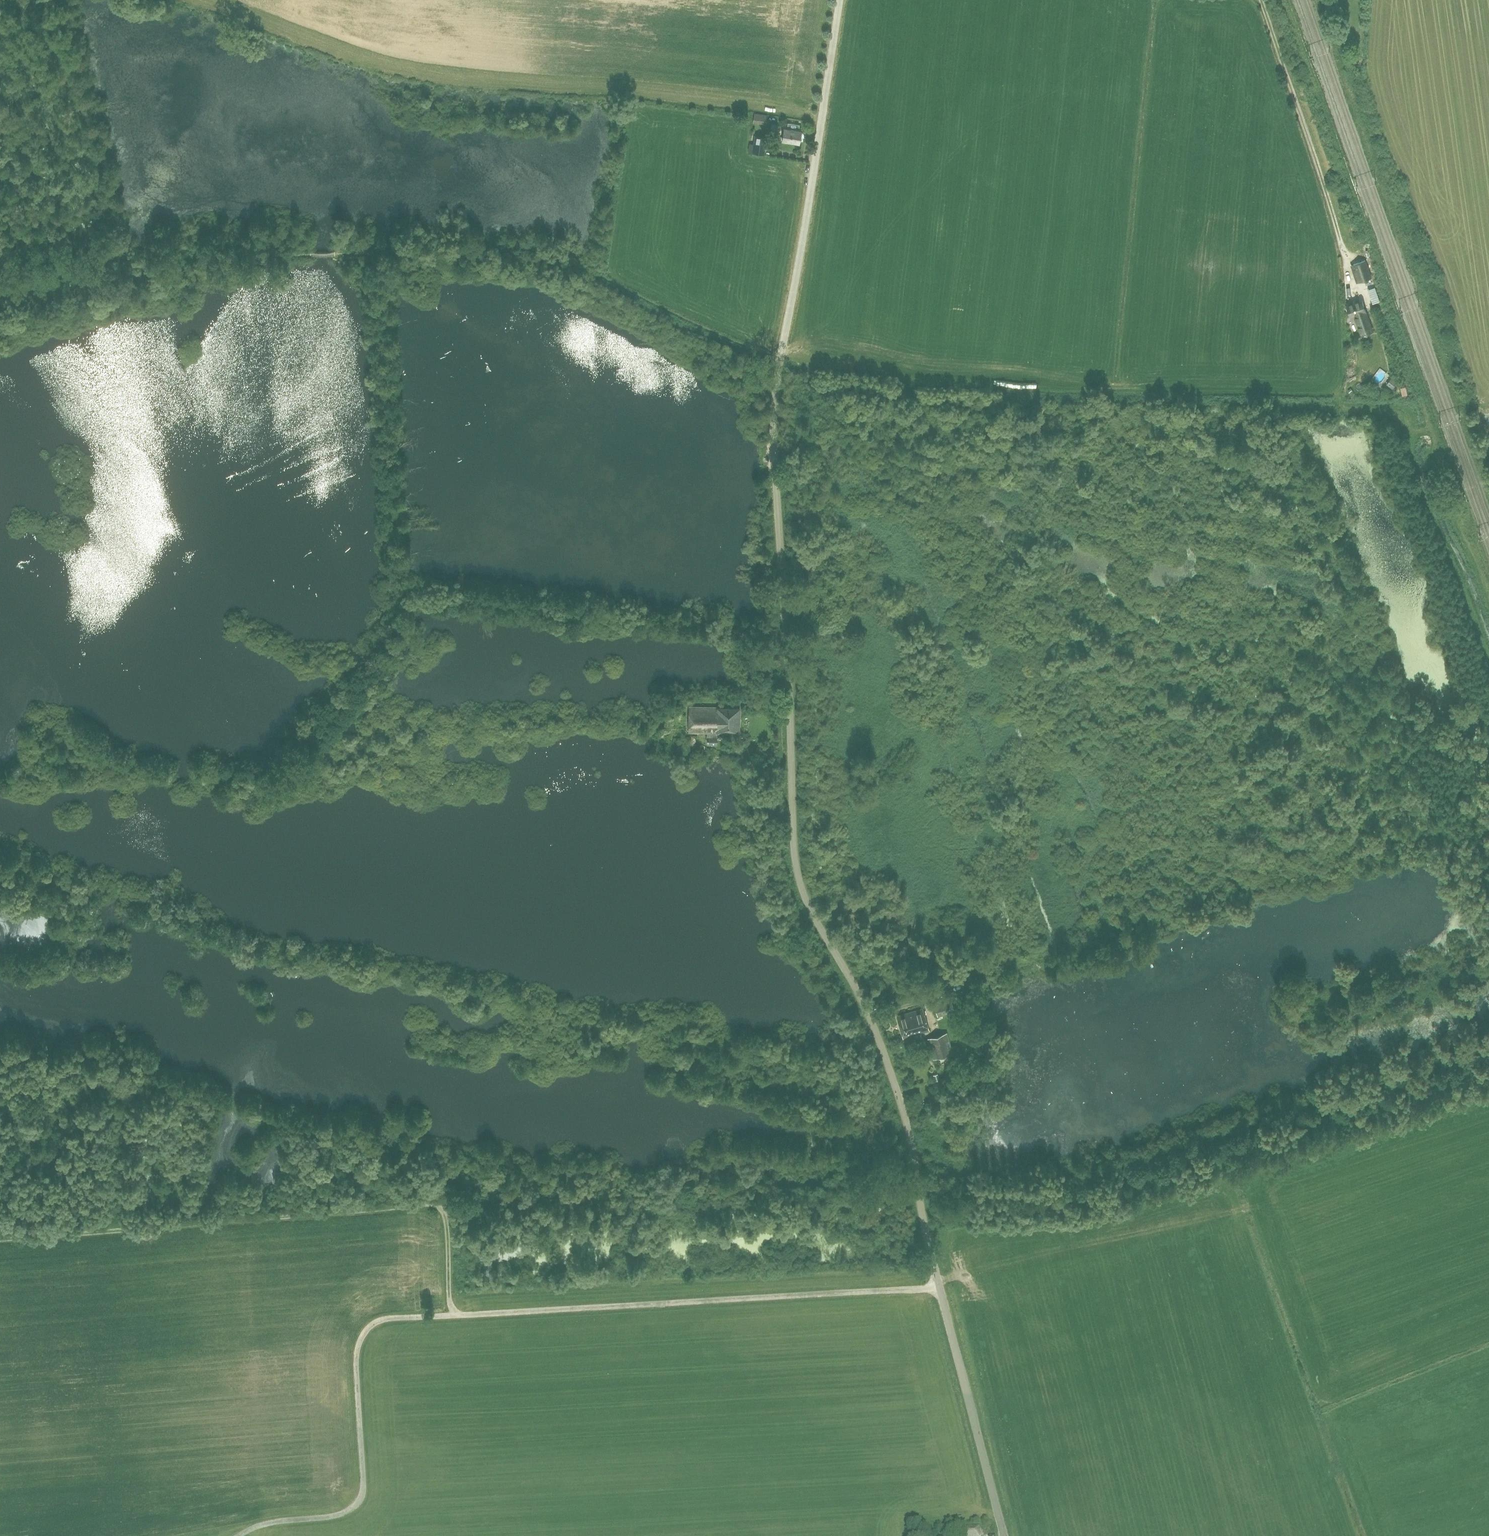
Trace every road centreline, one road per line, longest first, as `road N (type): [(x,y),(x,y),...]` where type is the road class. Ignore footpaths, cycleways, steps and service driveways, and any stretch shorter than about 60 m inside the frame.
road 1 (unclassified): [(1004,1535),(932,1258),(908,1125),(864,1003),(807,901),(794,847),(774,409),(840,0)]
road 2 (track): [(238,1535),(357,1503),(356,1359),(363,1334),(380,1321),(939,1286)]
road 3 (track): [(0,1240),(439,1208)]

